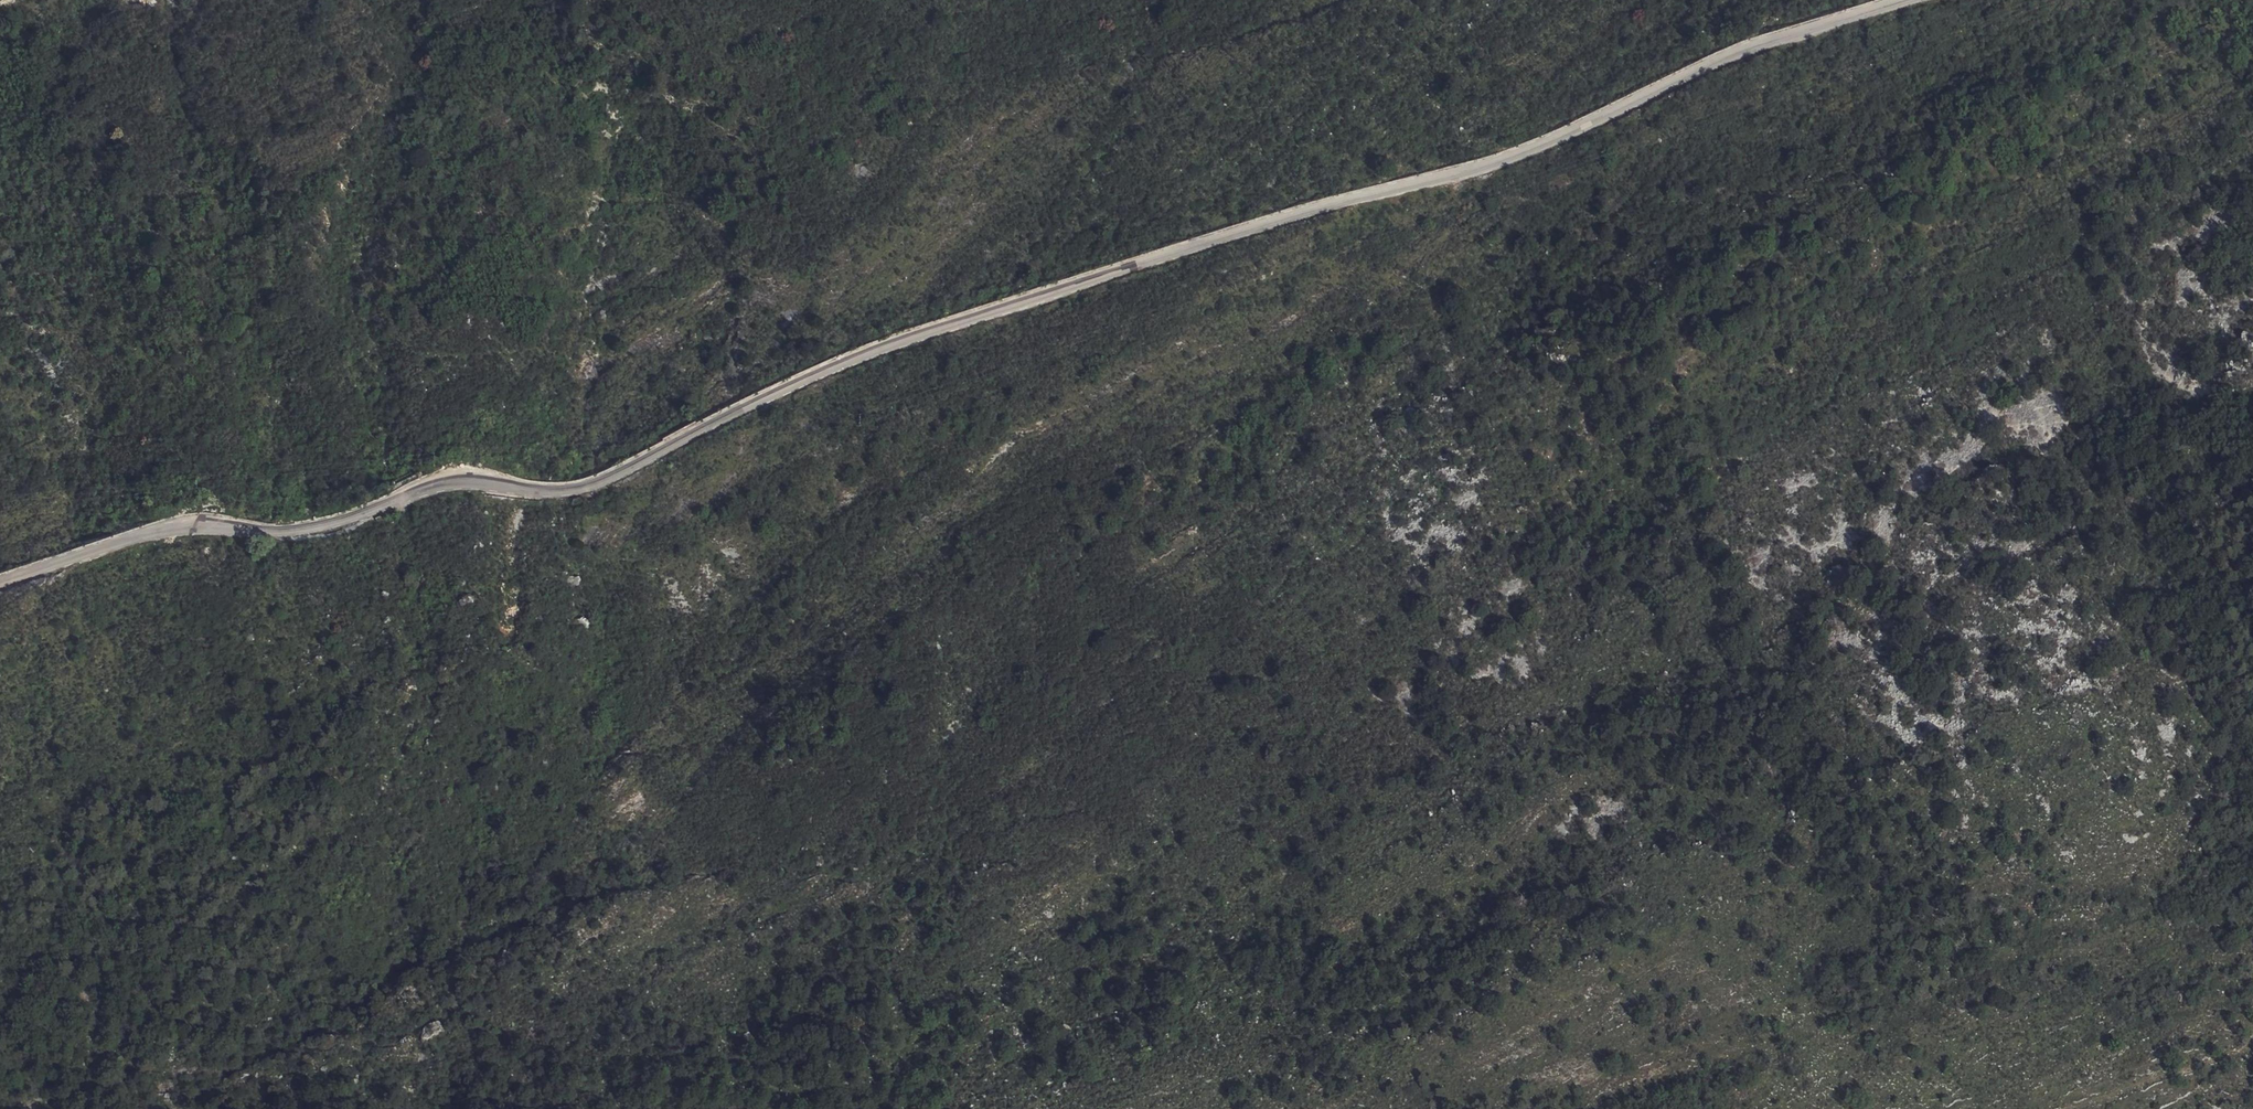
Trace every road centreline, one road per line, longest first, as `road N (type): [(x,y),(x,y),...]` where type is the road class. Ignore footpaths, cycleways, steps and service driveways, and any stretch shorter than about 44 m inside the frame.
road 1 (secondary): [(0,583),(131,540),(317,524),(457,487),(608,476),(869,352),(1256,226),(1493,162),(1755,47),(1904,0)]

